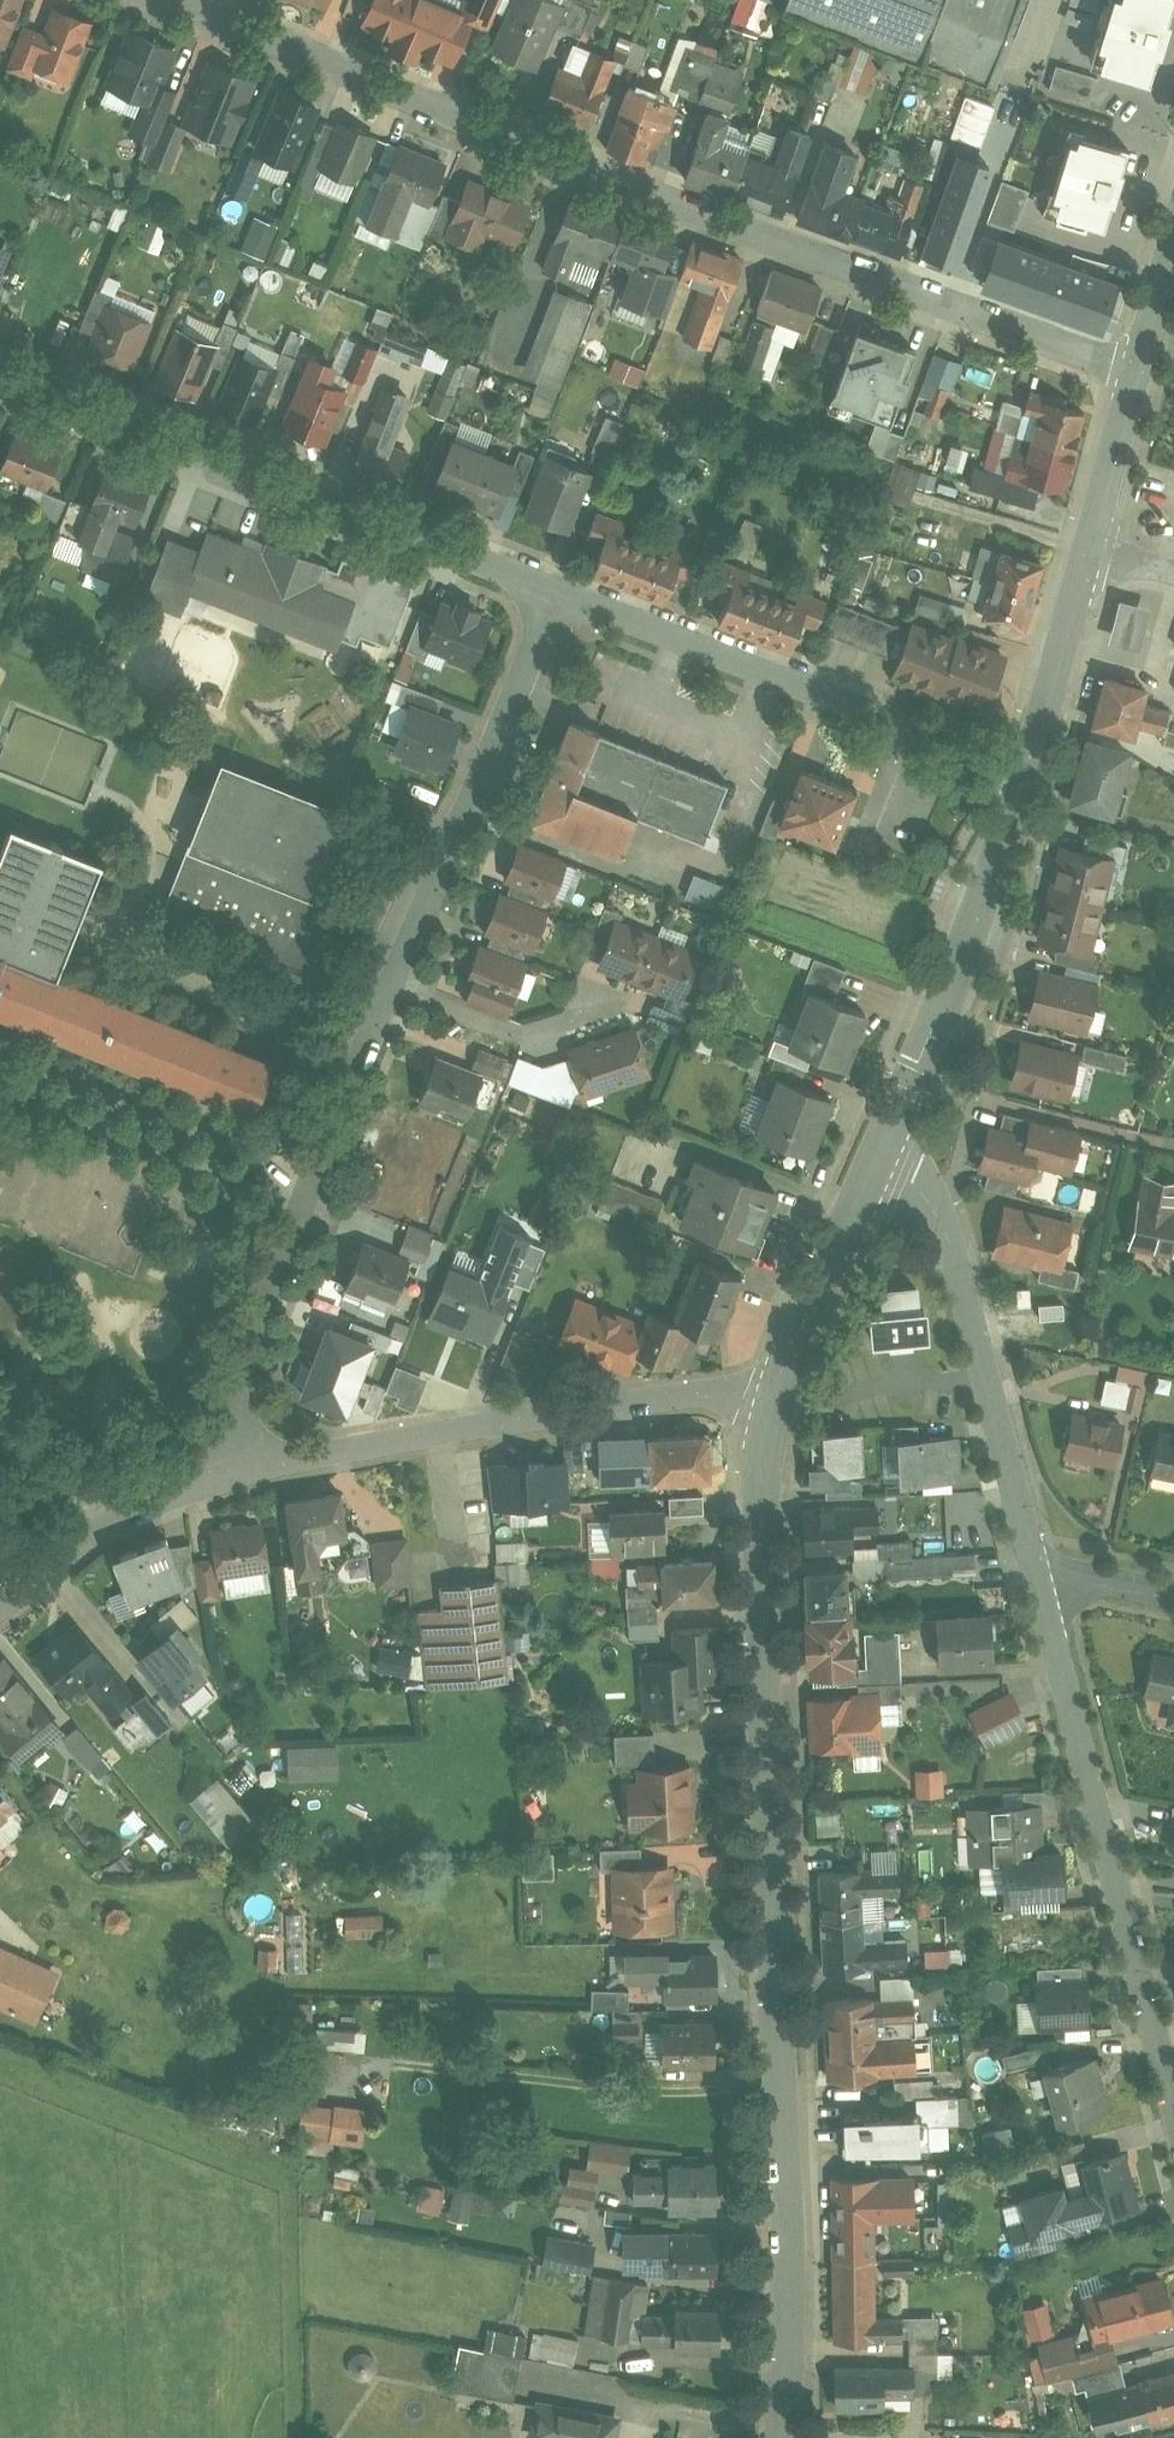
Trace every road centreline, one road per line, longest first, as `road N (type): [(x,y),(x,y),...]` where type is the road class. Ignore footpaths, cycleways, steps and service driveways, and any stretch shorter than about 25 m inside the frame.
road 1 (tertiary): [(776,1385),(756,1484),(790,2264),(784,2437)]
road 2 (residential): [(1136,368),(643,190),(180,0)]
road 3 (residential): [(557,592),(0,381)]
road 4 (unclassified): [(1173,2099),(1036,1567)]
road 5 (residential): [(776,1385),(637,1398),(240,1469)]
road 6 (residential): [(403,988),(245,1396),(240,1469)]
road 7 (residential): [(1024,775),(557,592)]
road 8 (unclassified): [(1036,1567),(951,1237),(932,1202),(878,1156)]
road 9 (residential): [(557,592),(403,988)]
road 10 (tertiary): [(1024,775),(942,1006),(878,1156)]
road 11 (tertiary): [(878,1156),(776,1385)]
road 12 (tertiary): [(1086,546),(1024,775)]
road 13 (residential): [(601,1000),(520,1034),(403,988)]
road 14 (tertiary): [(1136,368),(1086,546)]
road 15 (residential): [(240,1469),(101,1525)]
road 16 (residential): [(1036,1567),(1173,1594)]
road 17 (residential): [(0,1434),(101,1525)]
road 18 (tertiary): [(1173,240),(1136,368)]
road 19 (residential): [(1173,1144),(1046,1113)]
road 20 (unclassified): [(101,1525),(0,1598)]

